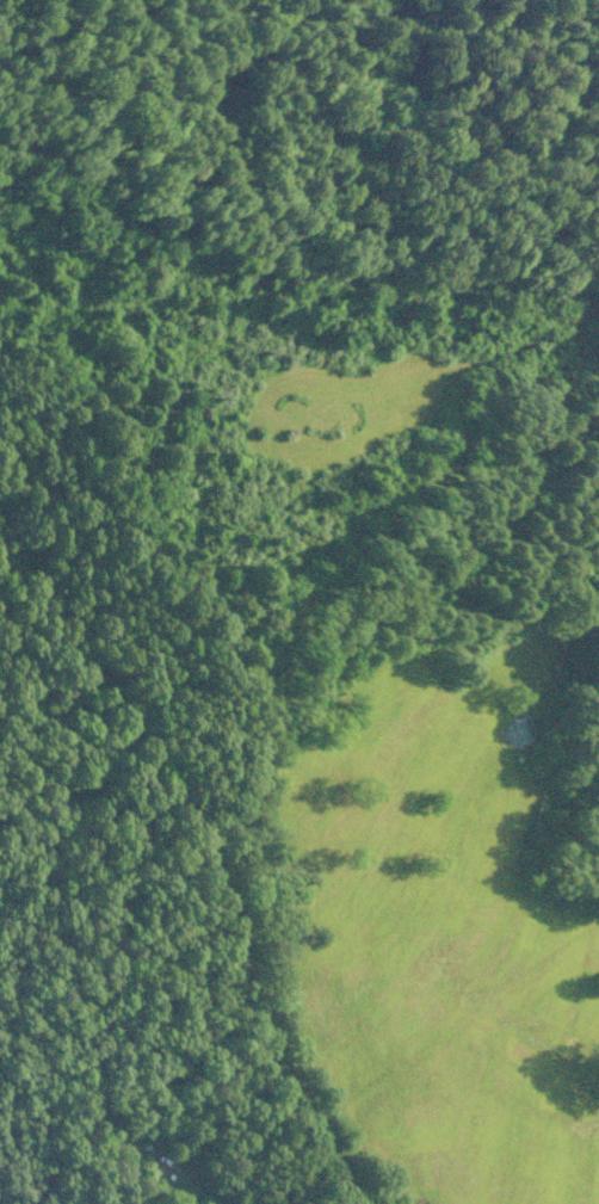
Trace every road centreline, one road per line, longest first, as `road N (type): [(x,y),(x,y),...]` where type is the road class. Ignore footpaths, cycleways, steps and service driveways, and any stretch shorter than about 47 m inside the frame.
road 1 (residential): [(505,0),(462,128)]

